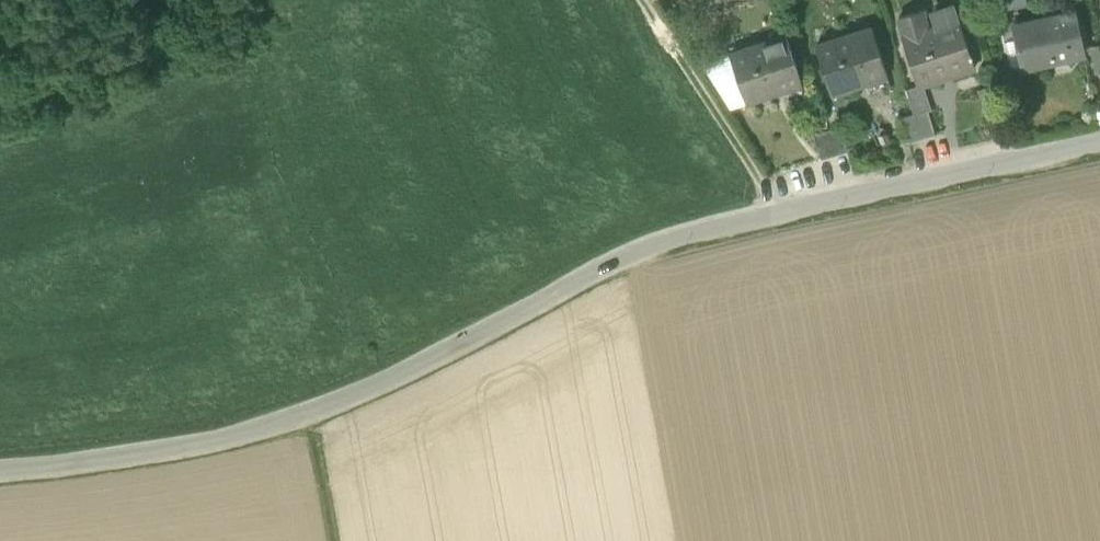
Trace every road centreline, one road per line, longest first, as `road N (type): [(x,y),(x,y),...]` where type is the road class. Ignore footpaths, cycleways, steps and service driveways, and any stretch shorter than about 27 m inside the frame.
road 1 (residential): [(1099,144),(691,235),(616,261),(399,378),(274,427),(117,460),(0,471)]
road 2 (track): [(639,0),(777,216)]
road 3 (track): [(327,406),(349,540)]

